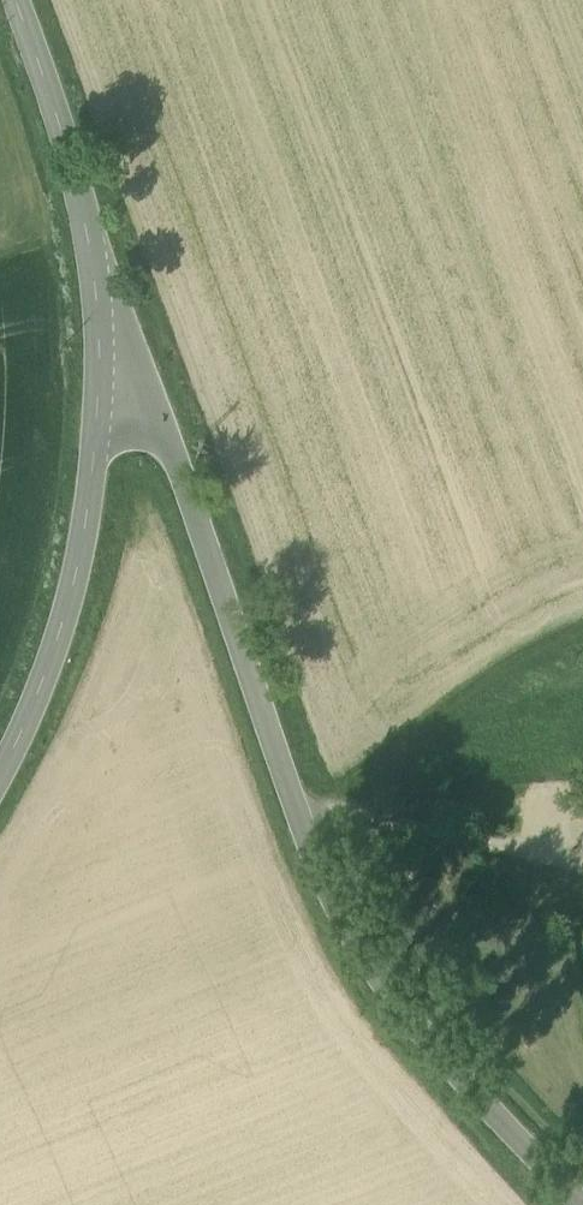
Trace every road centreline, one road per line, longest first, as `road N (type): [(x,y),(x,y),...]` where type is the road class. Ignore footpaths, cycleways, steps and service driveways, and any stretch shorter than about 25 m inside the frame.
road 1 (secondary): [(102,371),(146,401),(351,940),(499,1128),(579,1204)]
road 2 (secondary): [(0,765),(42,683),(87,515),(102,371)]
road 3 (secondary): [(102,371),(90,251),(54,105),(15,0)]

